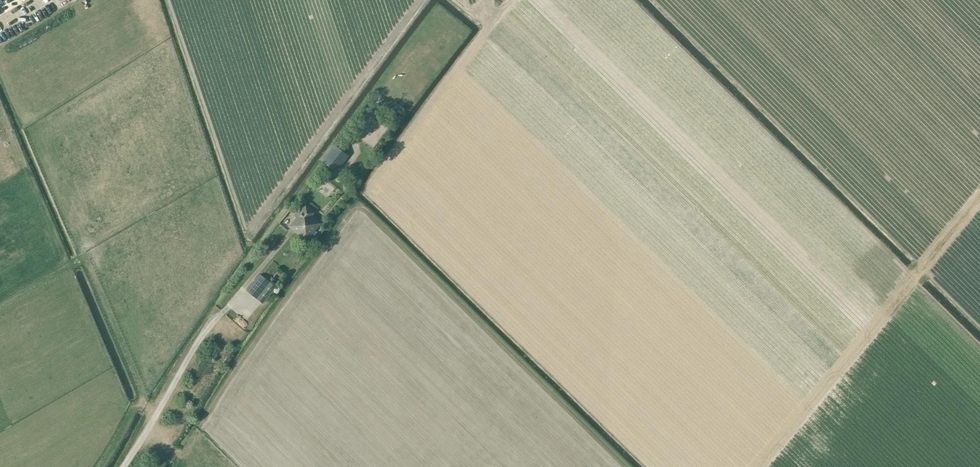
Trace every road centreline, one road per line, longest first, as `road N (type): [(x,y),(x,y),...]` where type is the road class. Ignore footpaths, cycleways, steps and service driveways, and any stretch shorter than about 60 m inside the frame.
road 1 (track): [(0,114),(120,400),(143,405)]
road 2 (track): [(290,233),(207,326),(123,466)]
road 3 (track): [(0,304),(82,256),(27,127)]
road 4 (track): [(82,256),(143,405)]

